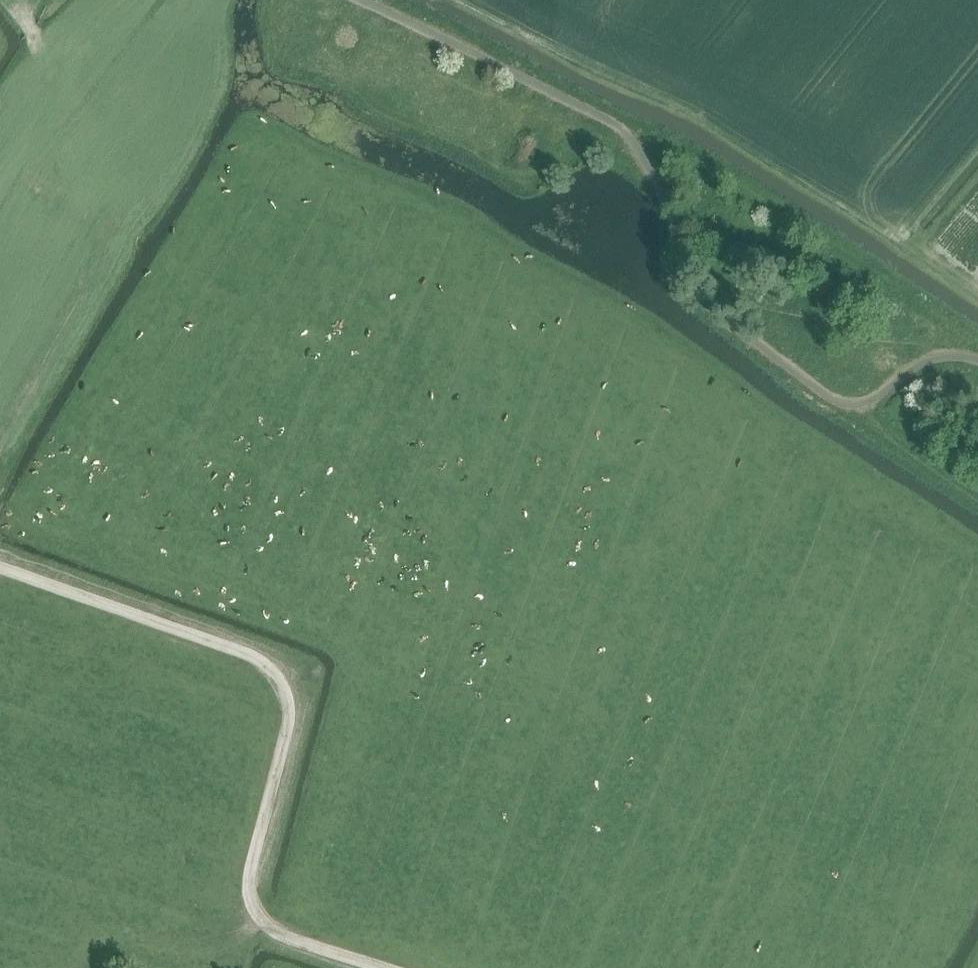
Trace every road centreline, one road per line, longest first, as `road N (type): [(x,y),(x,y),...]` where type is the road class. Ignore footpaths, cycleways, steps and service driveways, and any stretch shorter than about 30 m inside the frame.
road 1 (track): [(0,569),(244,654),(277,679),(293,717),(250,878),(252,906),(275,935),(381,967)]
road 2 (track): [(611,121),(743,186),(977,343)]

